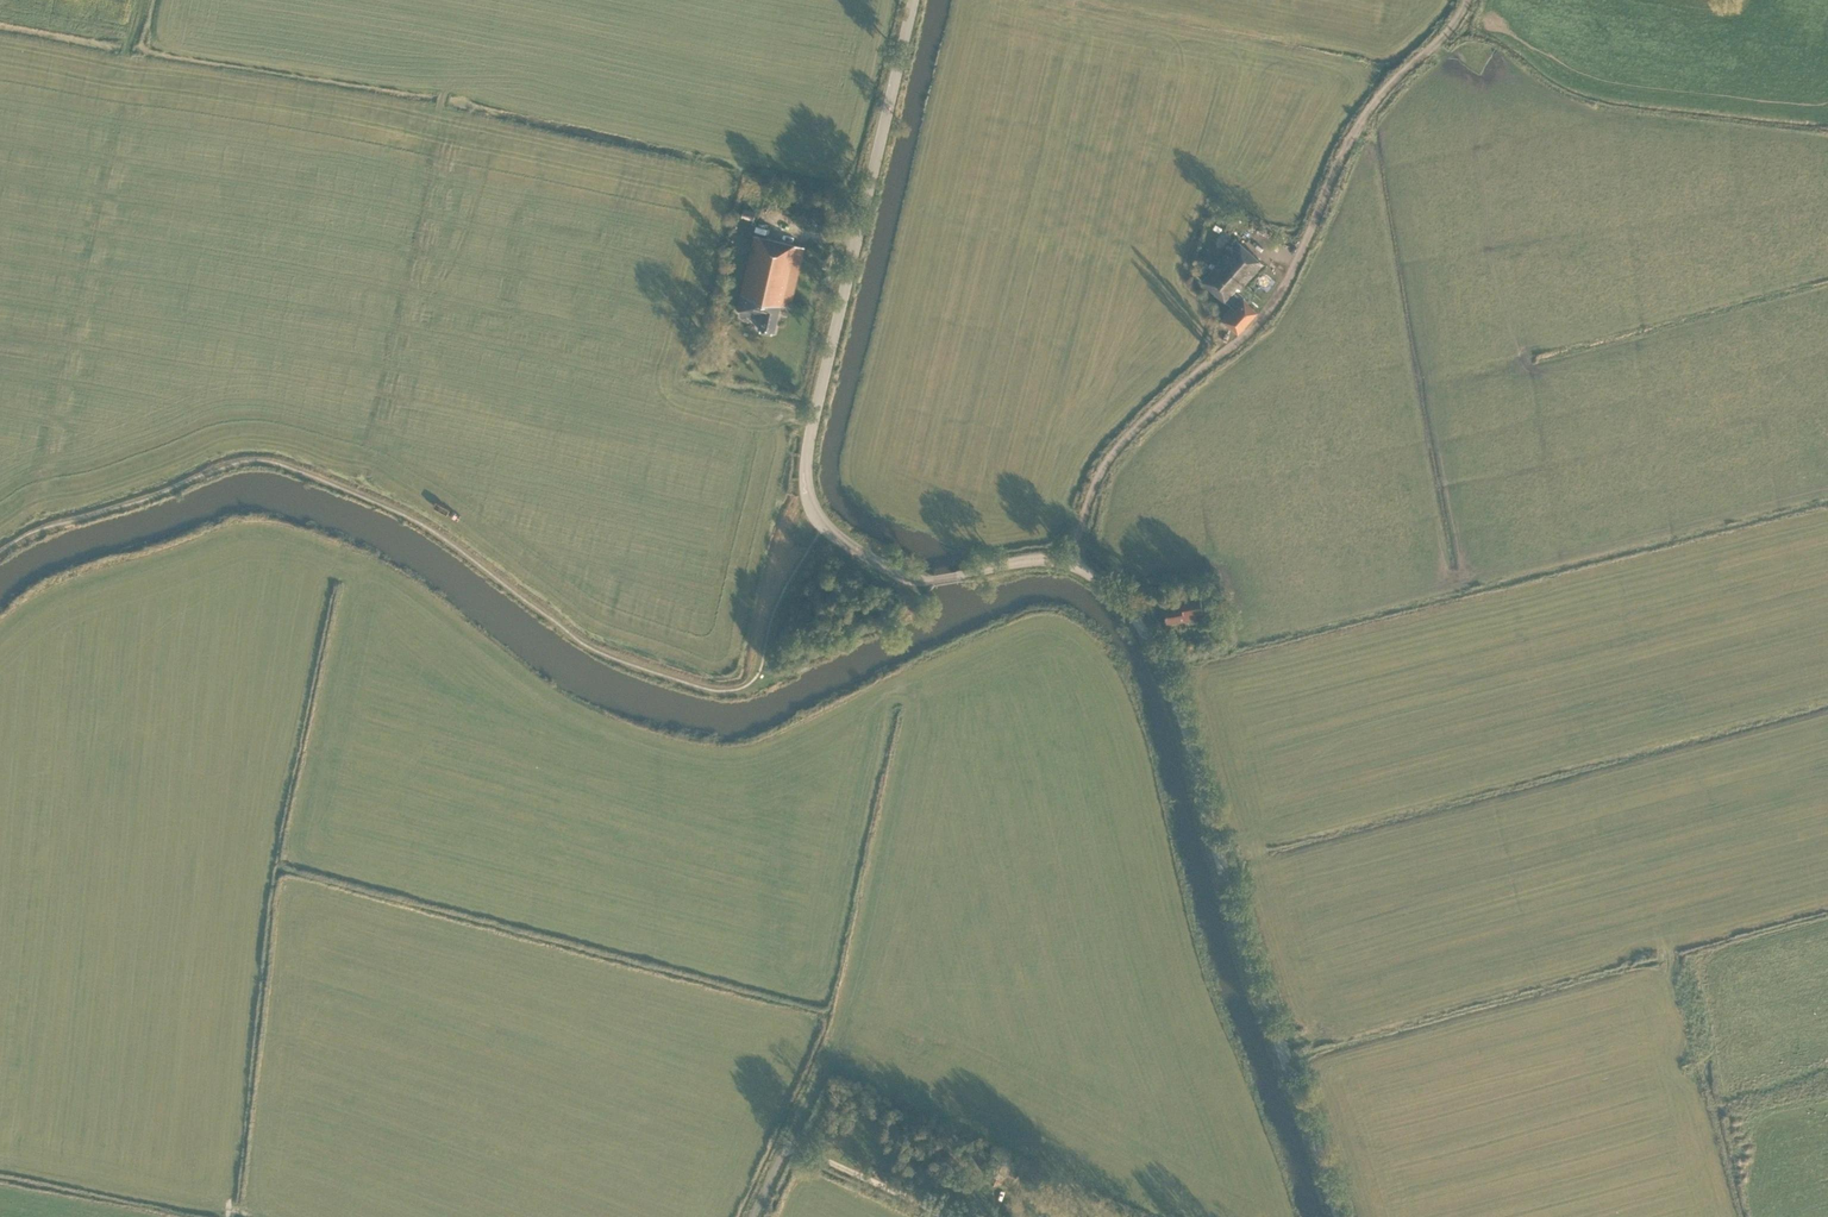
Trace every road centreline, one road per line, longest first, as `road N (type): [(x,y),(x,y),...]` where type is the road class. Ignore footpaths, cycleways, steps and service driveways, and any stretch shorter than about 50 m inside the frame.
road 1 (tertiary): [(1341,1216),(1222,865),(1179,701),(1150,639),(1117,595),(1070,560),(964,573)]
road 2 (track): [(1070,560),(1114,451),(1271,308),(1365,115),(1467,0)]
road 3 (tertiary): [(933,580),(903,575),(838,536),(816,513),(807,481),(913,0)]
road 4 (track): [(789,1144),(955,1216)]
road 5 (track): [(756,1216),(818,1083)]

